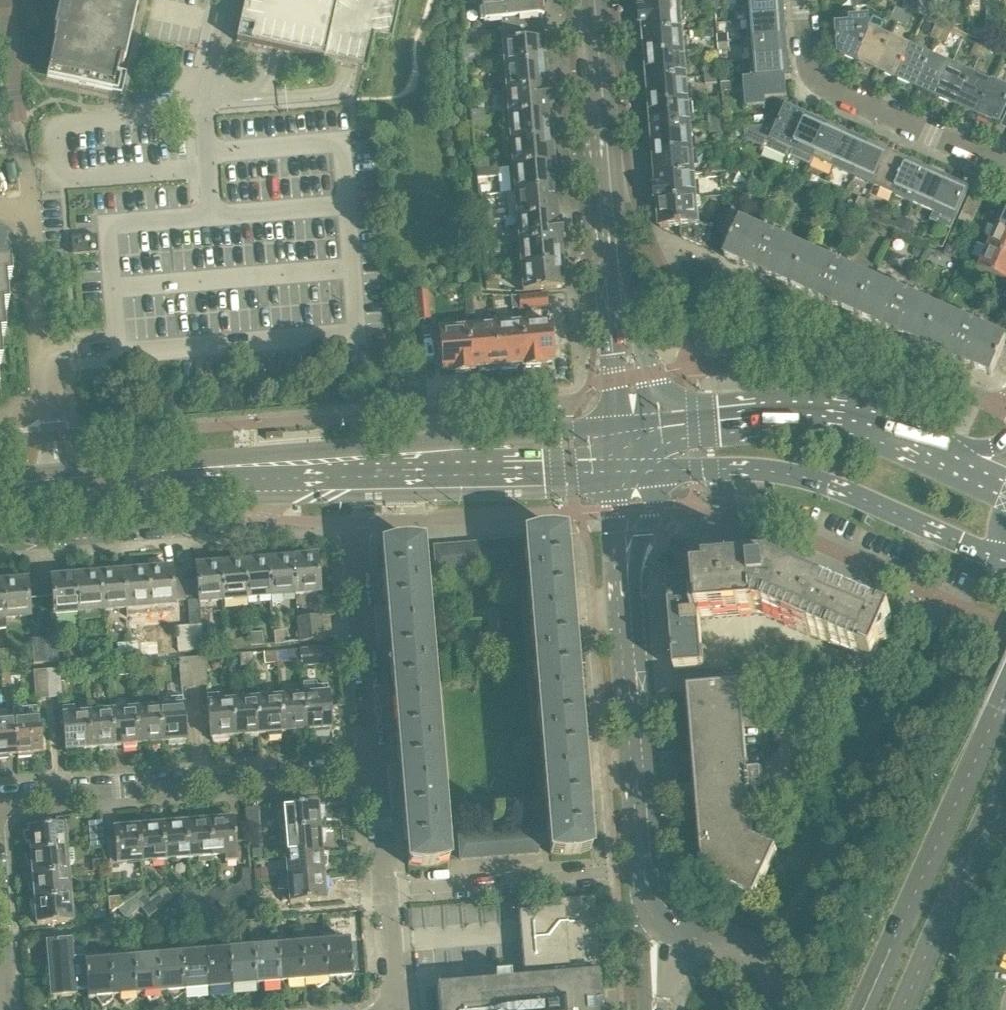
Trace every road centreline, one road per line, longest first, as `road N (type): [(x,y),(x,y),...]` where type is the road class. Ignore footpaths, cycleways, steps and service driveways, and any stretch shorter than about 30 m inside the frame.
road 1 (residential): [(374,766),(354,521),(526,513)]
road 2 (residential): [(760,416),(732,392),(728,364),(871,349),(973,394),(943,455)]
road 3 (residential): [(0,797),(374,766)]
road 4 (primary): [(1005,694),(864,1009)]
road 5 (residential): [(0,541),(263,518),(315,468)]
road 6 (secondary): [(0,496),(315,468)]
road 7 (tertiary): [(618,297),(594,0)]
road 8 (residential): [(934,528),(914,583),(809,537),(742,522),(751,468)]
road 9 (secondary): [(648,885),(627,597)]
road 10 (residential): [(801,0),(815,76),(1005,167)]
road 11 (primary): [(901,1009),(1005,776)]
road 12 (residential): [(396,1009),(374,766)]
road 13 (secondary): [(751,468),(802,474),(934,528)]
road 14 (secondary): [(943,455),(856,421),(760,416)]
road 15 (secondary): [(636,430),(512,437),(475,464)]
road 16 (secondary): [(475,464),(543,473),(639,470)]
road 17 (secondary): [(315,468),(475,464)]
road 18 (secondary): [(627,597),(655,508),(654,486),(639,470)]
road 19 (tertiary): [(618,297),(613,354),(636,430)]
road 20 (secondary): [(639,470),(616,511),(615,556),(627,597)]
road 21 (primary): [(678,934),(746,956),(772,1009)]
road 22 (tertiary): [(648,885),(641,935),(646,1009)]

